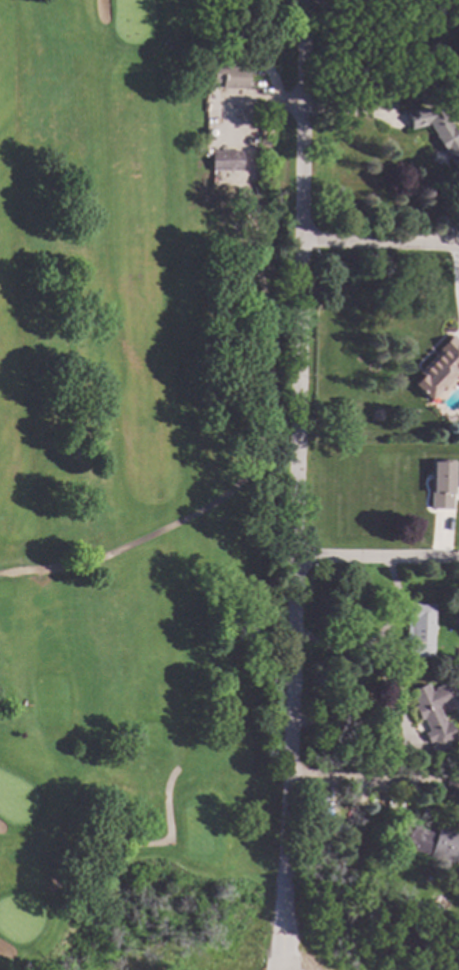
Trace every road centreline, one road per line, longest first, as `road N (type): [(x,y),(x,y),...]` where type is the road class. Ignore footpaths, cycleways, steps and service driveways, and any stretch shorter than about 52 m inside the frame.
road 1 (tertiary): [(302,0),(285,969)]
road 2 (residential): [(458,555),(297,553)]
road 3 (residential): [(458,246),(302,241)]

